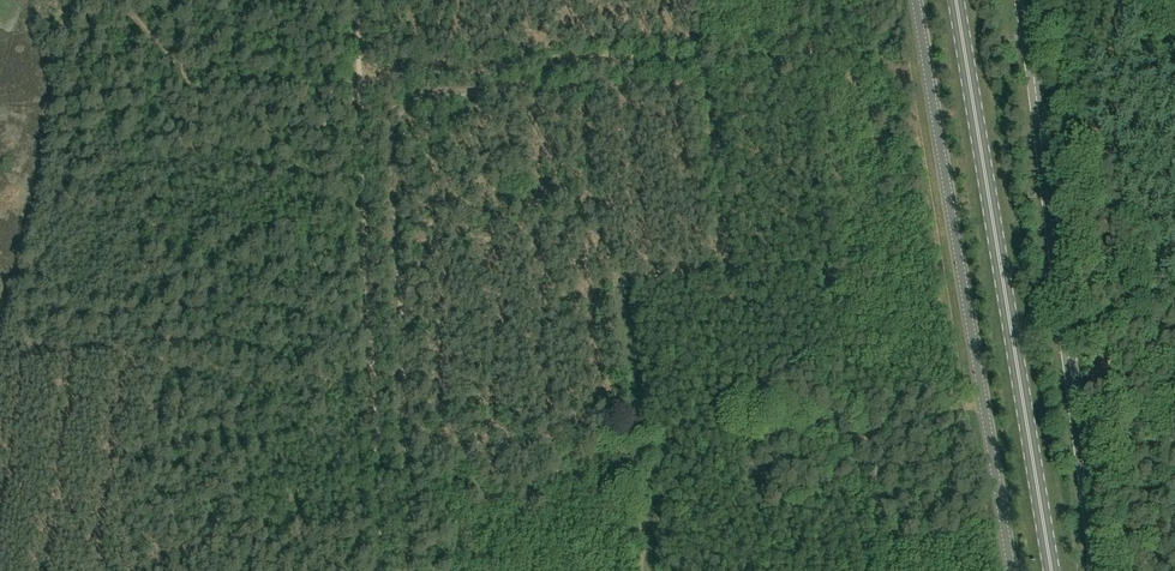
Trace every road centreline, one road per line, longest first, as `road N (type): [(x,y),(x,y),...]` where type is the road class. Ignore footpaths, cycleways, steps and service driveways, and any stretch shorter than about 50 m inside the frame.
road 1 (primary): [(1053,570),(959,0)]
road 2 (tertiary): [(1011,570),(917,0)]
road 3 (unclassified): [(1096,559),(1019,0)]

